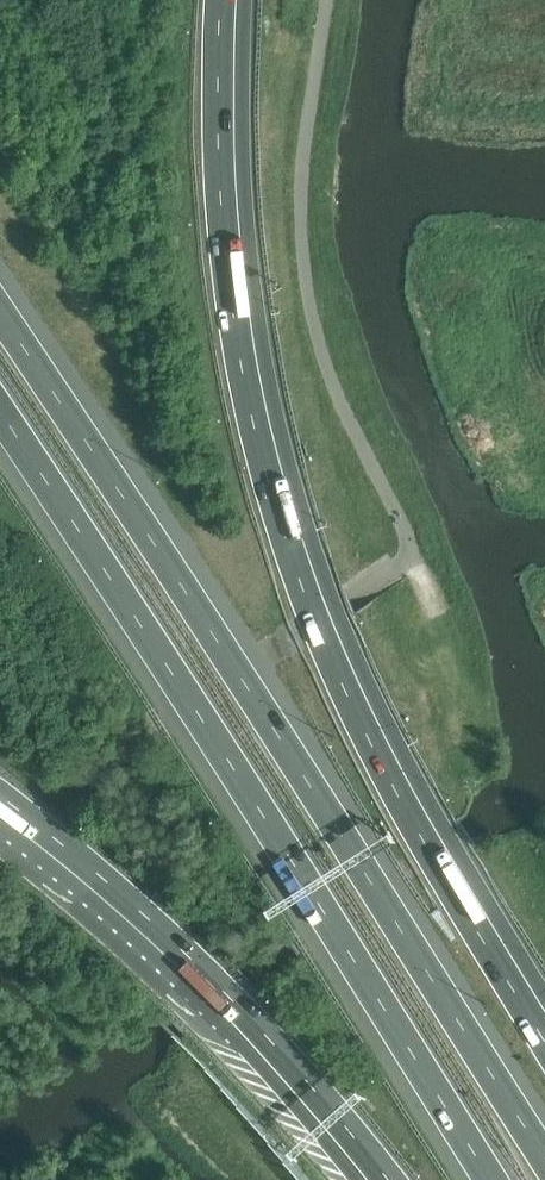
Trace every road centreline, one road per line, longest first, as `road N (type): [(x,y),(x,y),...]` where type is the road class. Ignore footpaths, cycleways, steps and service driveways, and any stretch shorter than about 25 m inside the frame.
road 1 (motorway): [(544,1037),(391,782),(333,661),(265,469),(232,296),(221,174),(222,0)]
road 2 (motorway): [(544,1150),(0,310)]
road 3 (motorway): [(0,414),(493,1179)]
road 4 (motorway): [(0,796),(184,952),(307,1079),(389,1179)]

